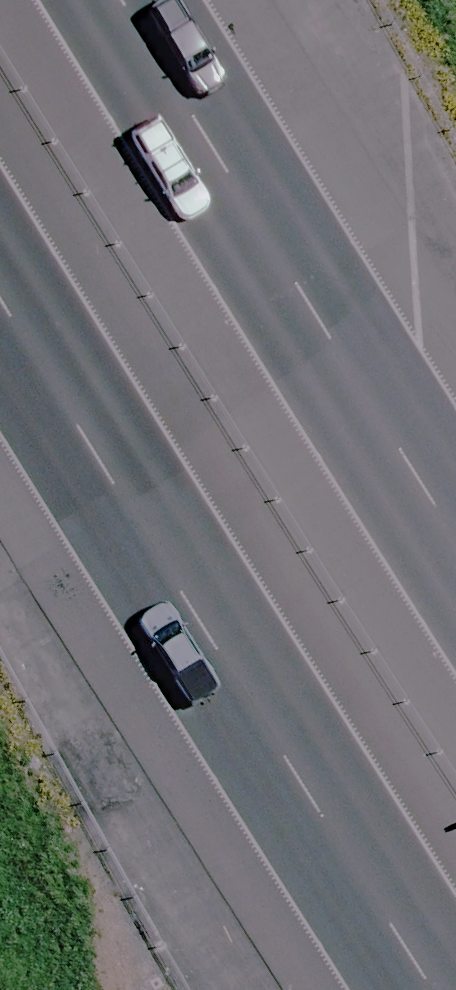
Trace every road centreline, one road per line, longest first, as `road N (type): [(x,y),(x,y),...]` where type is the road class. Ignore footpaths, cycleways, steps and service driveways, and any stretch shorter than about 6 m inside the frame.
road 1 (motorway): [(455,964),(0,274)]
road 2 (motorway): [(141,0),(455,514)]

